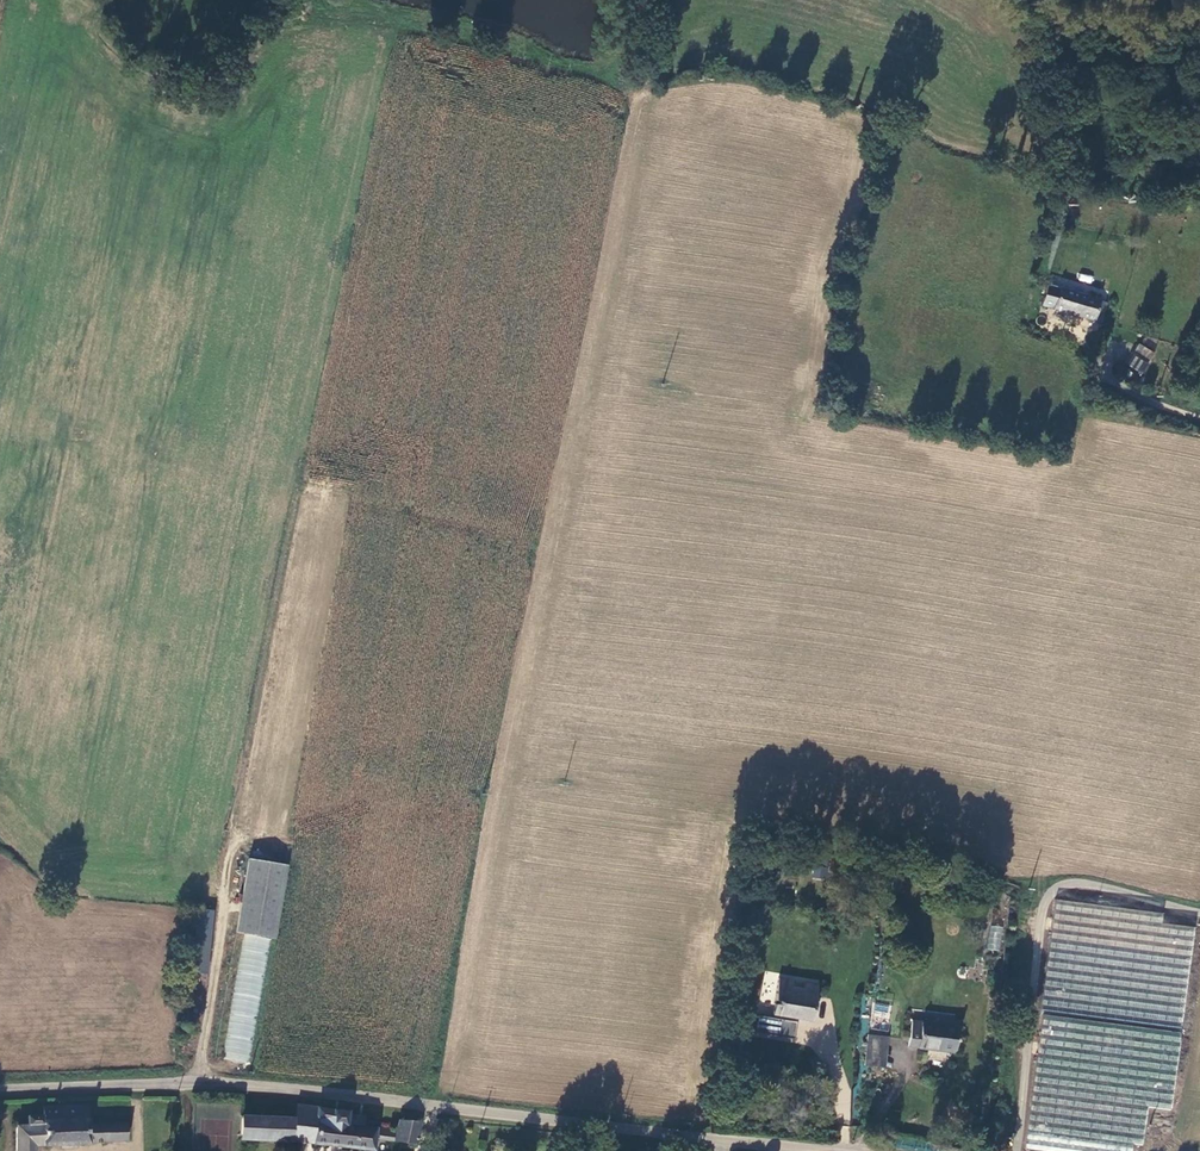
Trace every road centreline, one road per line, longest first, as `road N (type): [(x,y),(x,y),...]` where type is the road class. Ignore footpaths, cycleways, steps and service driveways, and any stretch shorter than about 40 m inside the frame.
road 1 (unclassified): [(0,1089),(189,1082),(310,1091),(828,1150)]
road 2 (unclassified): [(1015,1150),(1051,893),(1089,885),(1199,913)]

